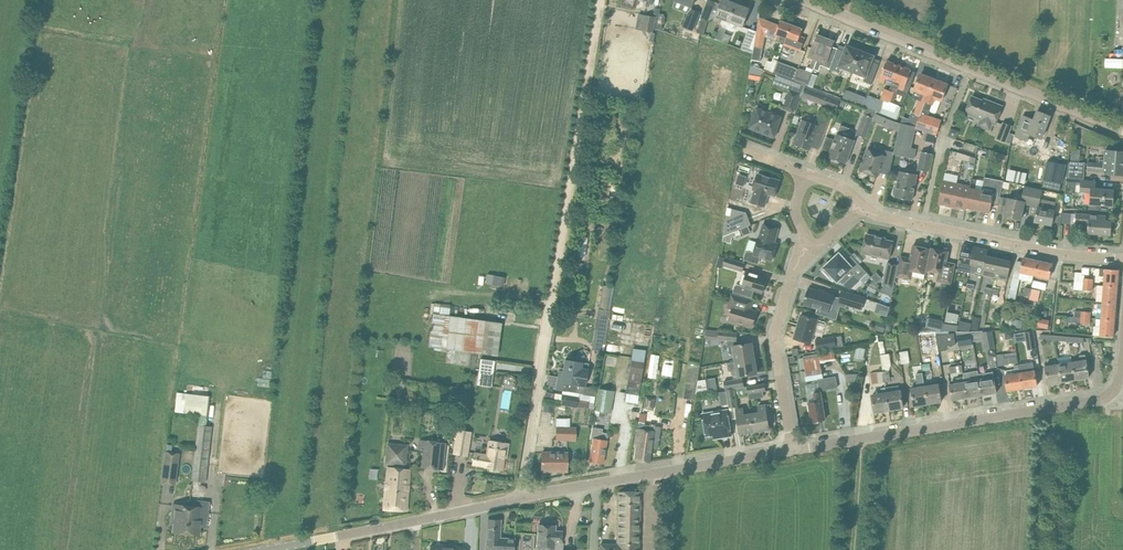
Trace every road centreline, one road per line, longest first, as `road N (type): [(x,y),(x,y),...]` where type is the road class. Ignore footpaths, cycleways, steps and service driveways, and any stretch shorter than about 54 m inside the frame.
road 1 (unclassified): [(1122,129),(804,0)]
road 2 (track): [(545,333),(601,0)]
road 3 (unclassified): [(792,451),(1096,401),(1114,392)]
road 4 (unclassified): [(519,499),(792,451)]
road 5 (residential): [(861,207),(1057,254),(1122,260)]
road 6 (unclassified): [(263,549),(519,499)]
road 7 (residential): [(792,451),(775,336),(792,272),(814,252)]
road 8 (unclassified): [(519,499),(545,333)]

